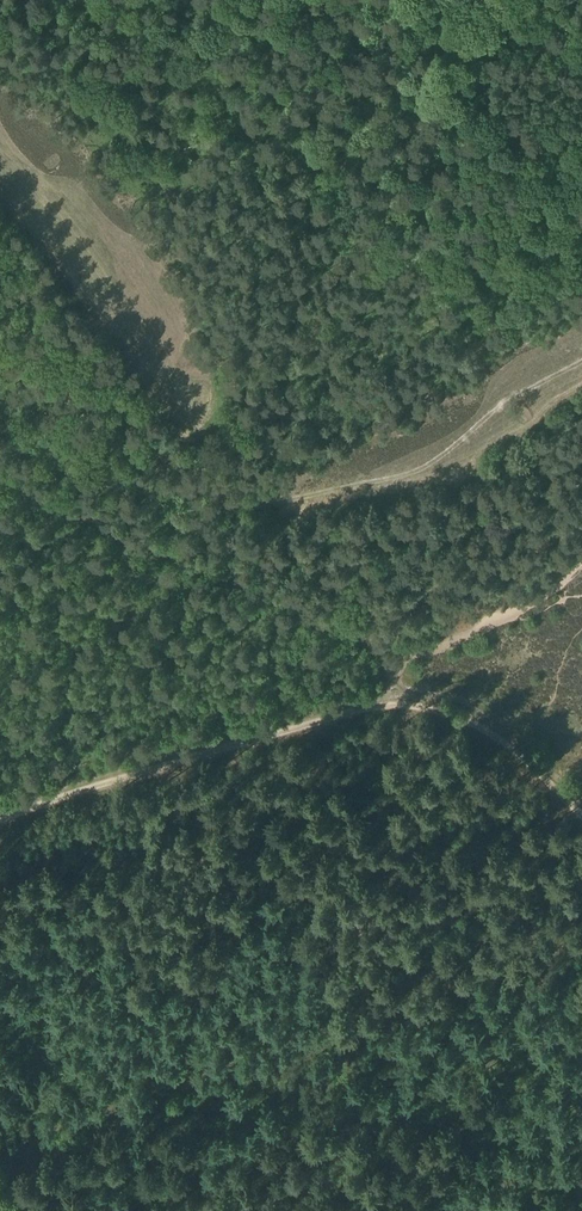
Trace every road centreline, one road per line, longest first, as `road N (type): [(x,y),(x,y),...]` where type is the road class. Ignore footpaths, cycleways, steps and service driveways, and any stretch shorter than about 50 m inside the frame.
road 1 (track): [(0,160),(66,225),(106,279),(191,409),(230,506),(265,505),(423,467),(501,406),(581,359)]
road 2 (track): [(0,1151),(581,932)]
road 3 (track): [(420,705),(362,711),(107,774),(0,819)]
road 4 (track): [(0,472),(237,585)]
road 5 (track): [(581,225),(421,137),(401,105)]
road 6 (track): [(581,815),(495,726),(464,711),(420,705)]
road 7 (track): [(237,585),(370,644)]
road 8 (track): [(370,644),(447,644),(496,622)]

